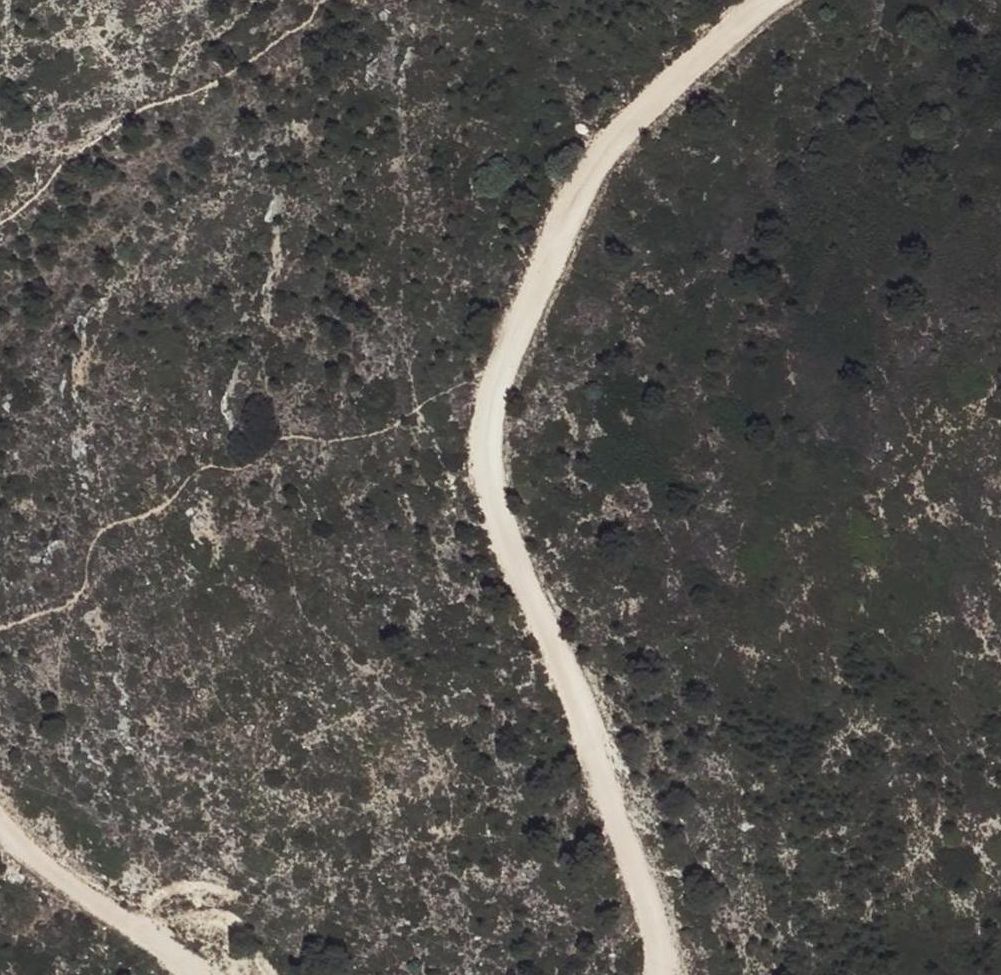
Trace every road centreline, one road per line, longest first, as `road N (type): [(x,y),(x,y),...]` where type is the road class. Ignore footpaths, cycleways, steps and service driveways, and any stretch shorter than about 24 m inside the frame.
road 1 (track): [(666,974),(664,923),(501,516),(494,400),(571,216),(610,153),(749,16),(777,0)]
road 2 (track): [(0,802),(55,864),(195,974)]

